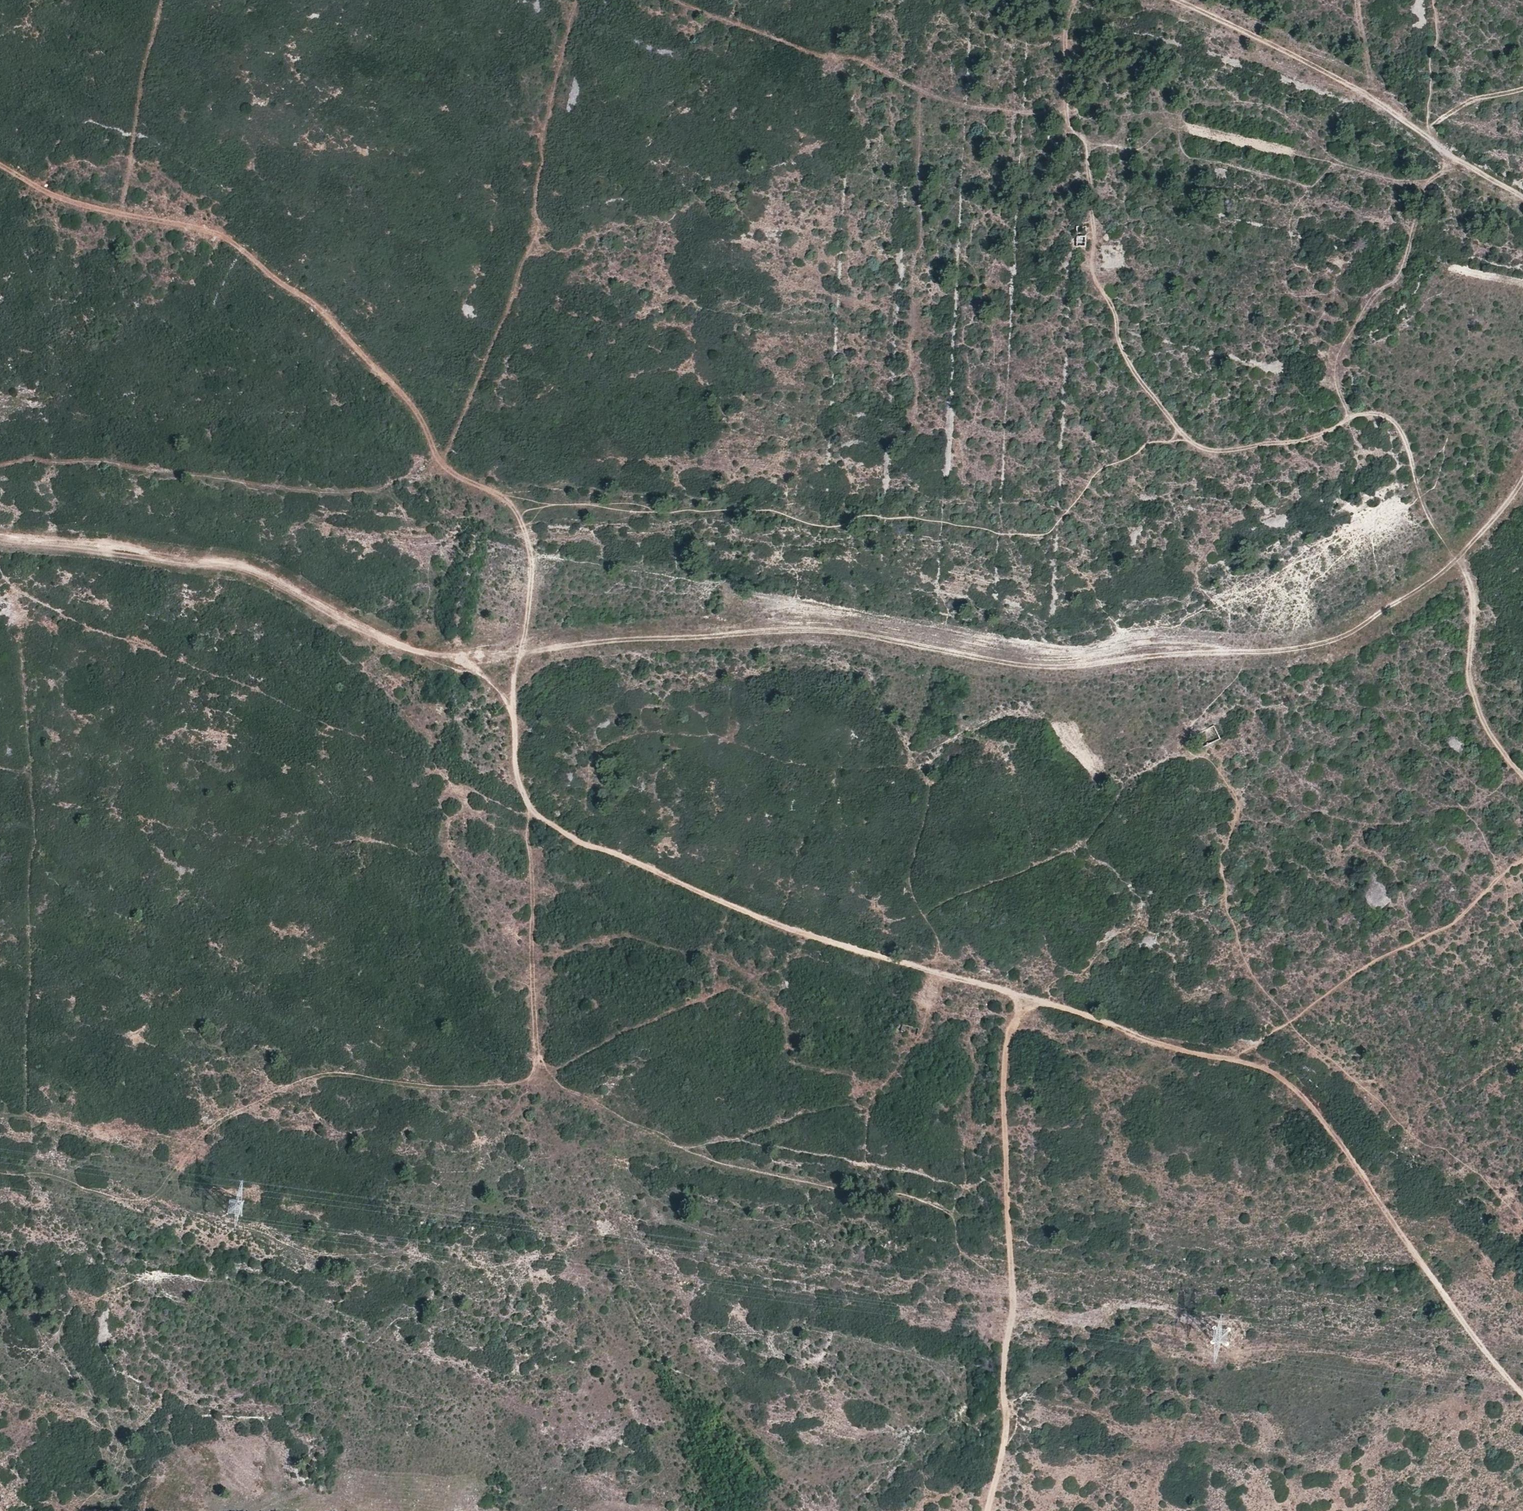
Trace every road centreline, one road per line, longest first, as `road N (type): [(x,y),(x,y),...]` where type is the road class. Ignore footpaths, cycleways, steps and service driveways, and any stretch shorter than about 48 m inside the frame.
road 1 (track): [(1522,478),(1446,570),(1384,613),(1325,643),(1268,653),(1128,649),(1059,666),(776,628),(624,637),(512,656)]
road 2 (track): [(0,162),(47,193),(223,236),(317,306),(412,407),(445,470),(513,506),(531,557),(526,636),(512,656)]
road 3 (track): [(1026,998),(1115,1022),(1138,1043),(1294,1083),(1452,1308),(1522,1392)]
road 4 (track): [(512,656),(459,659),(383,639),(244,570),(116,545),(0,535)]
road 5 (track): [(1026,998),(754,916),(536,817)]
road 6 (track): [(1173,0),(1372,98),(1522,203)]
road 7 (track): [(536,817),(516,782),(512,656)]

